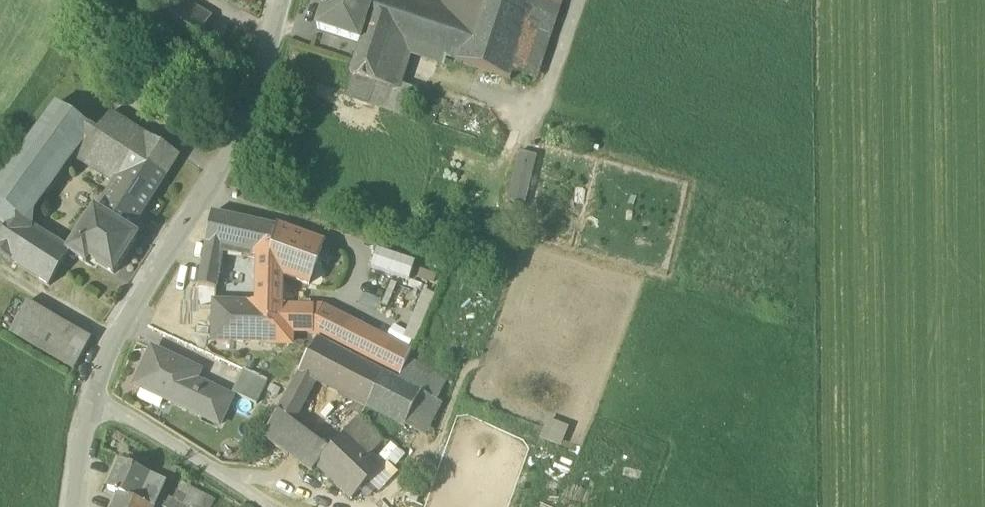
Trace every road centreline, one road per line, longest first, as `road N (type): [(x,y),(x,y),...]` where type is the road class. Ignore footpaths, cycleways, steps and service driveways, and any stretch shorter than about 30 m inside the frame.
road 1 (residential): [(279,0),(236,147),(124,318),(92,396),(77,506)]

